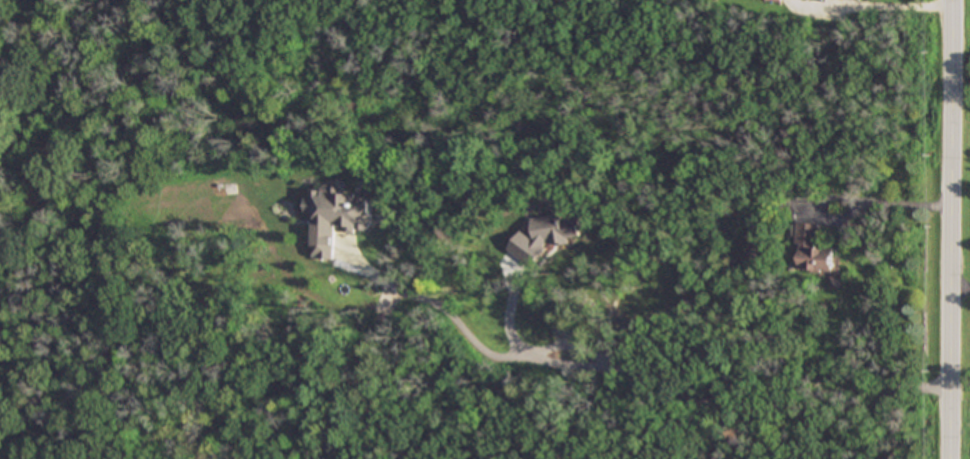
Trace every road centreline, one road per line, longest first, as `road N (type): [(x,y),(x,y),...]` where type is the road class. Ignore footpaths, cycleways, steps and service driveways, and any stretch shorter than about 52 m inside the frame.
road 1 (secondary): [(953,0),(949,458)]

